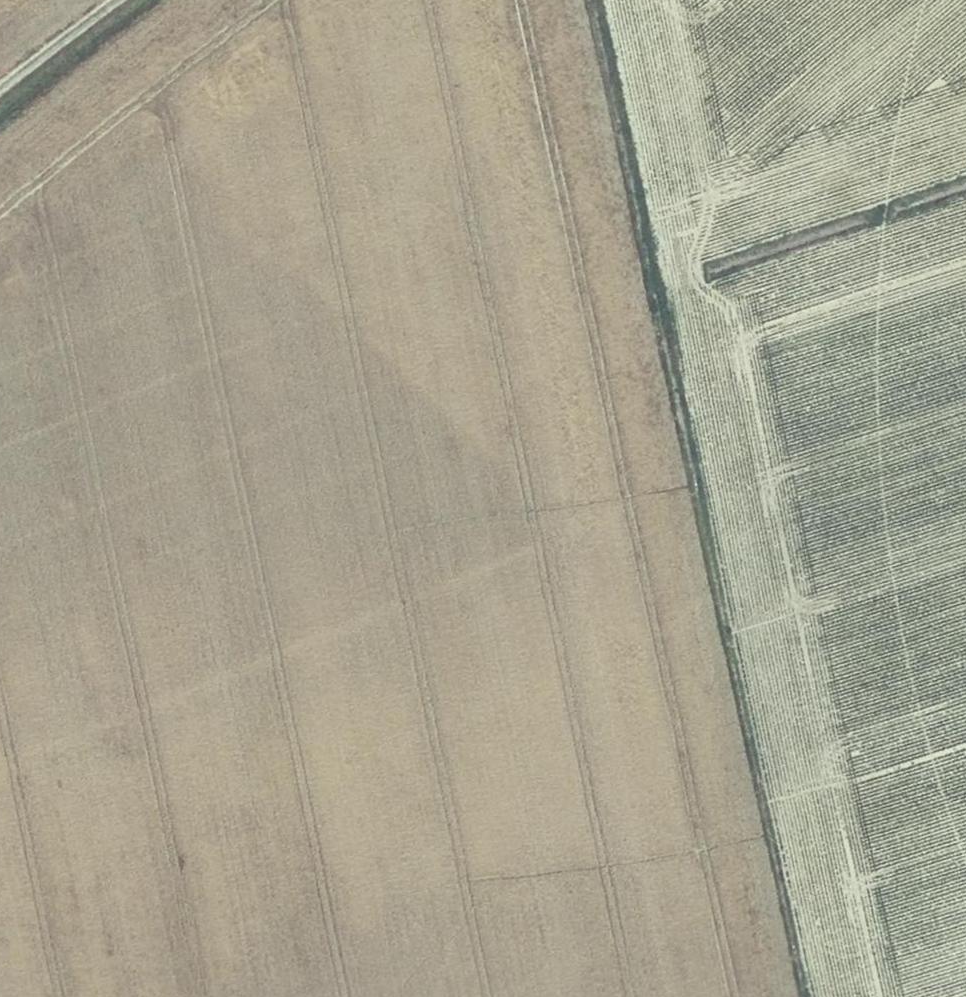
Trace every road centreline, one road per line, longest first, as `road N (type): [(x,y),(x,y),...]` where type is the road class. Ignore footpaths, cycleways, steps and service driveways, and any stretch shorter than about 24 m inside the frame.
road 1 (track): [(118,0),(0,89)]

